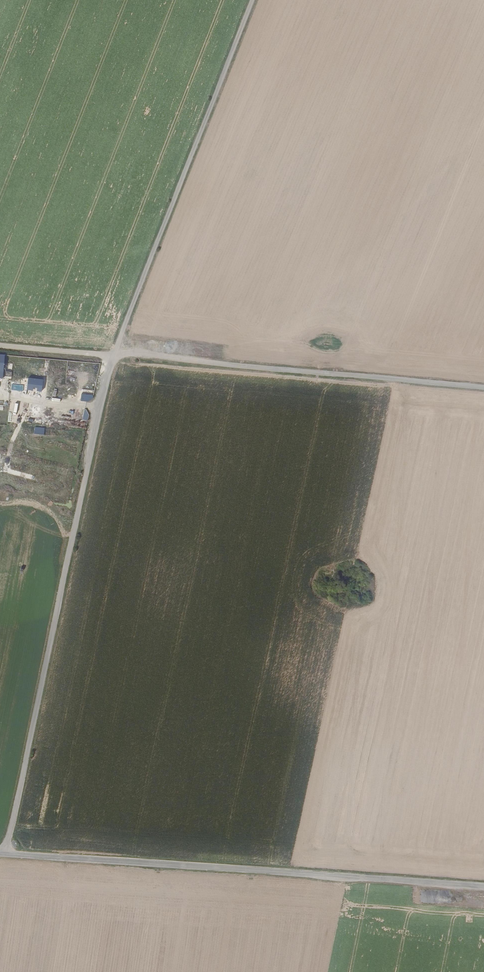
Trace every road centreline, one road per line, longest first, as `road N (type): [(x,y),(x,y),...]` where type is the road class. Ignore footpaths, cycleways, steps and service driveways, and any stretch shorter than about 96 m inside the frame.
road 1 (track): [(4,855),(113,355),(251,0)]
road 2 (track): [(0,346),(483,388)]
road 3 (unclassified): [(0,855),(483,888)]

